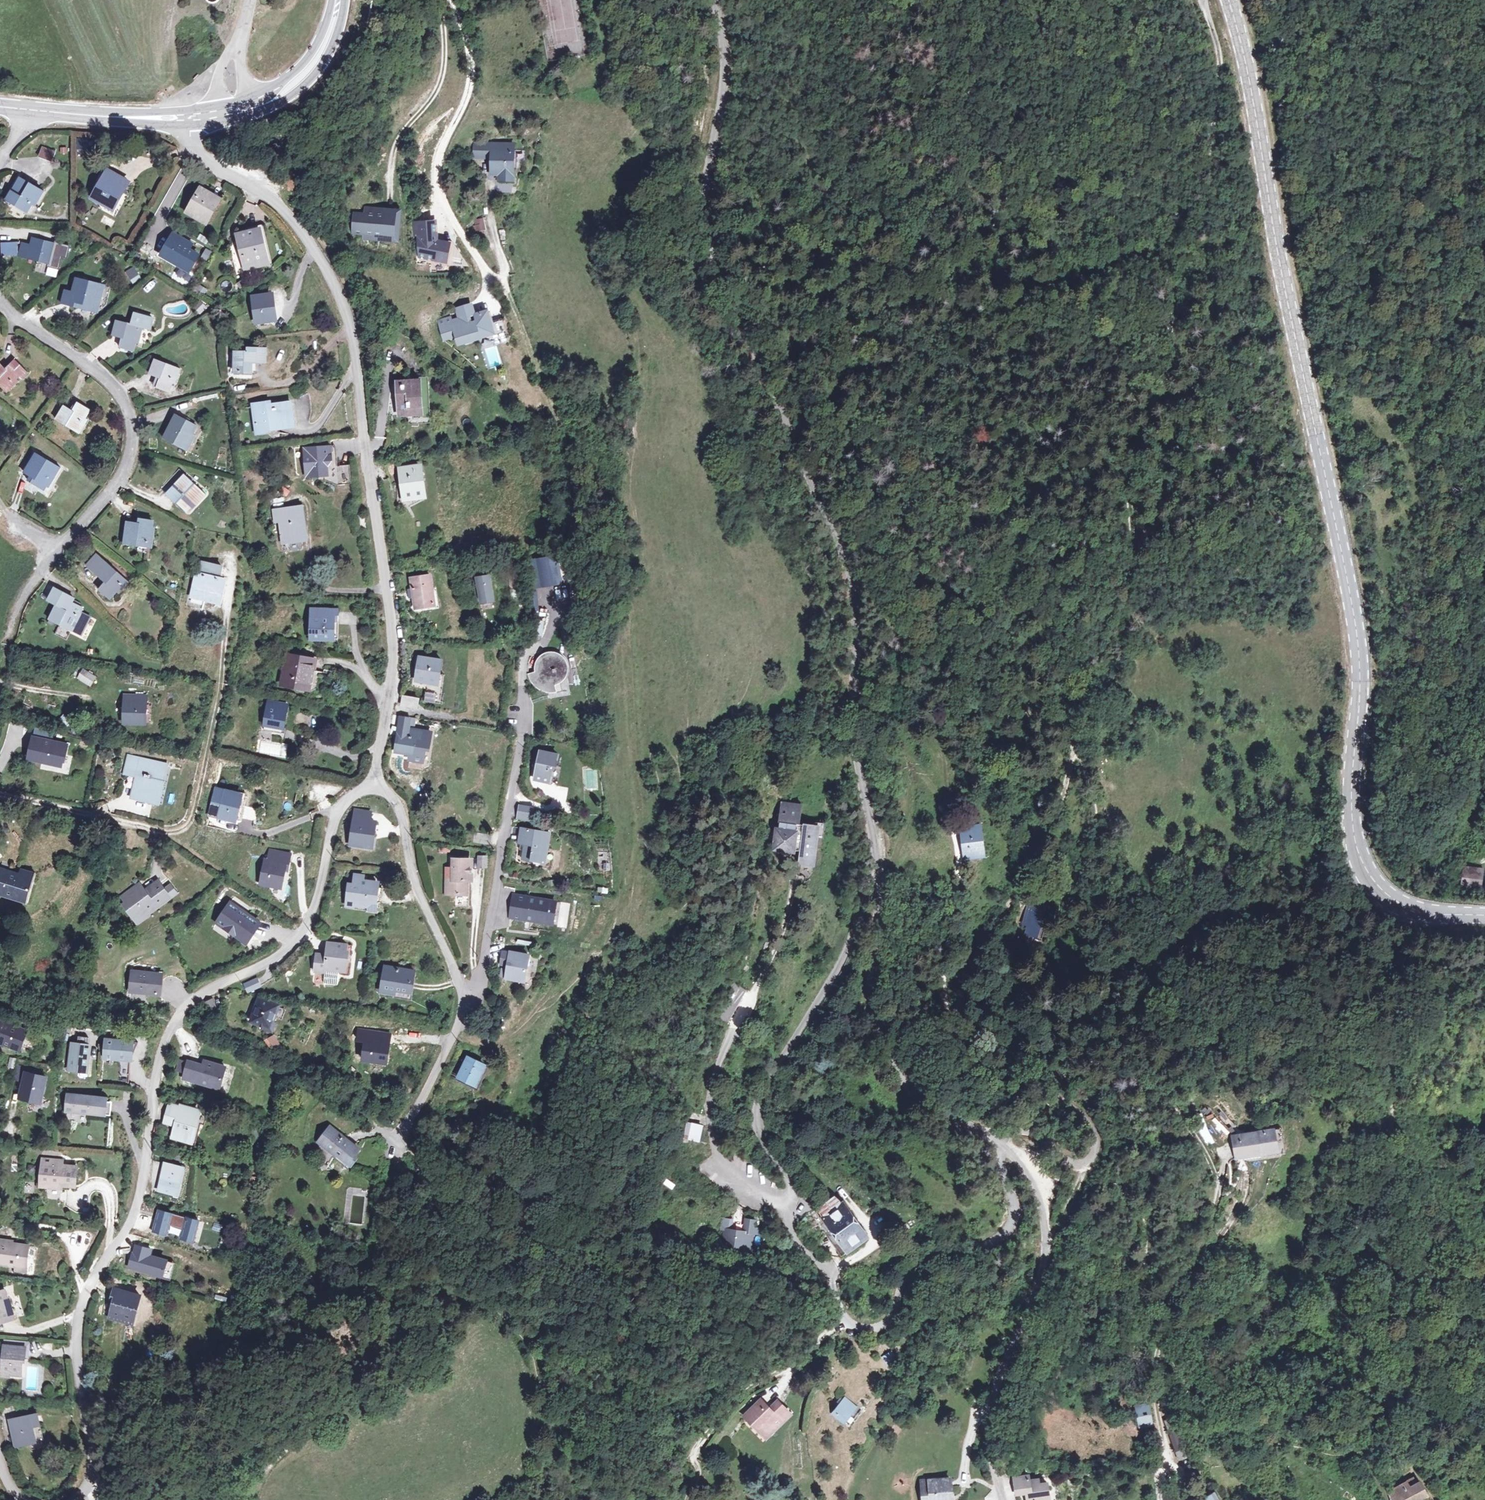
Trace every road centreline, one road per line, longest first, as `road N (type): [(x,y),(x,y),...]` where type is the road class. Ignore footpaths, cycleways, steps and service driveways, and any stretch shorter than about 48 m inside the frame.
road 1 (residential): [(714,0),(725,64),(706,193),(716,258),(843,545),(855,622),(860,772),(881,869),(878,1024),(903,1084),(1007,1148)]
road 2 (secondary): [(1228,0),(1355,628),(1359,852),(1375,883),(1401,904),(1484,917)]
road 3 (residential): [(374,784),(337,809),(314,910),(297,940),(197,996),(165,1039),(134,1214),(74,1320),(97,1470),(74,1499)]
road 4 (track): [(1206,0),(1216,74),(1202,173),(1178,228),(1166,375),(1125,459),(1132,546),(1102,615),(1071,761)]
road 5 (residential): [(374,784),(391,663),(390,609),(345,311),(289,217),(199,152),(191,118)]
road 6 (track): [(1439,1235),(1417,1193),(1387,1092),(1352,1058),(1145,980),(1090,908),(1095,813),(1071,761)]
road 7 (track): [(954,1006),(964,1002),(1161,1085),(1209,1156),(1217,1204),(1157,1330)]
road 8 (residential): [(8,636),(17,607),(110,493),(133,443),(117,391),(0,304)]
road 9 (residential): [(552,603),(541,646),(524,659),(524,717),(483,977),(476,994),(466,995)]
road 10 (track): [(255,1499),(262,1476),(382,1342),(393,1293),(386,1208),(397,1146)]
road 11 (residential): [(232,618),(187,819),(179,828),(0,790)]
road 12 (residential): [(1007,1148),(1037,1182),(1046,1237),(1038,1285),(993,1404),(1003,1499)]
road 13 (residential): [(447,0),(466,45),(470,80),(441,148),(439,193),(508,293),(522,328)]
road 14 (unclassified): [(836,1289),(848,1317),(874,1326),(896,1312),(903,1283),(927,1258),(1004,1234),(1016,1208),(1004,1167),(1007,1148)]
road 15 (track): [(522,328),(565,438),(565,523),(608,558),(623,551),(617,523)]
road 16 (track): [(954,1006),(1056,818),(1071,761)]
road 17 (track): [(670,1495),(724,1412),(848,1317)]
road 18 (track): [(1365,1455),(1378,1404),(1398,1375),(1434,1351),(1443,1327),(1445,1297),(1433,1264),(1439,1235)]
road 19 (residential): [(374,784),(401,814),(417,892),(466,995)]
road 20 (unclassified): [(1088,1160),(1095,1135),(1078,1104),(1018,1052),(955,1015),(954,1006)]
road 21 (secondary): [(21,110),(191,118)]
road 22 (residential): [(466,995),(452,1040),(397,1146)]
road 23 (secondary): [(250,111),(280,96),(316,63),(338,0)]
road 24 (track): [(852,1198),(758,1123)]

